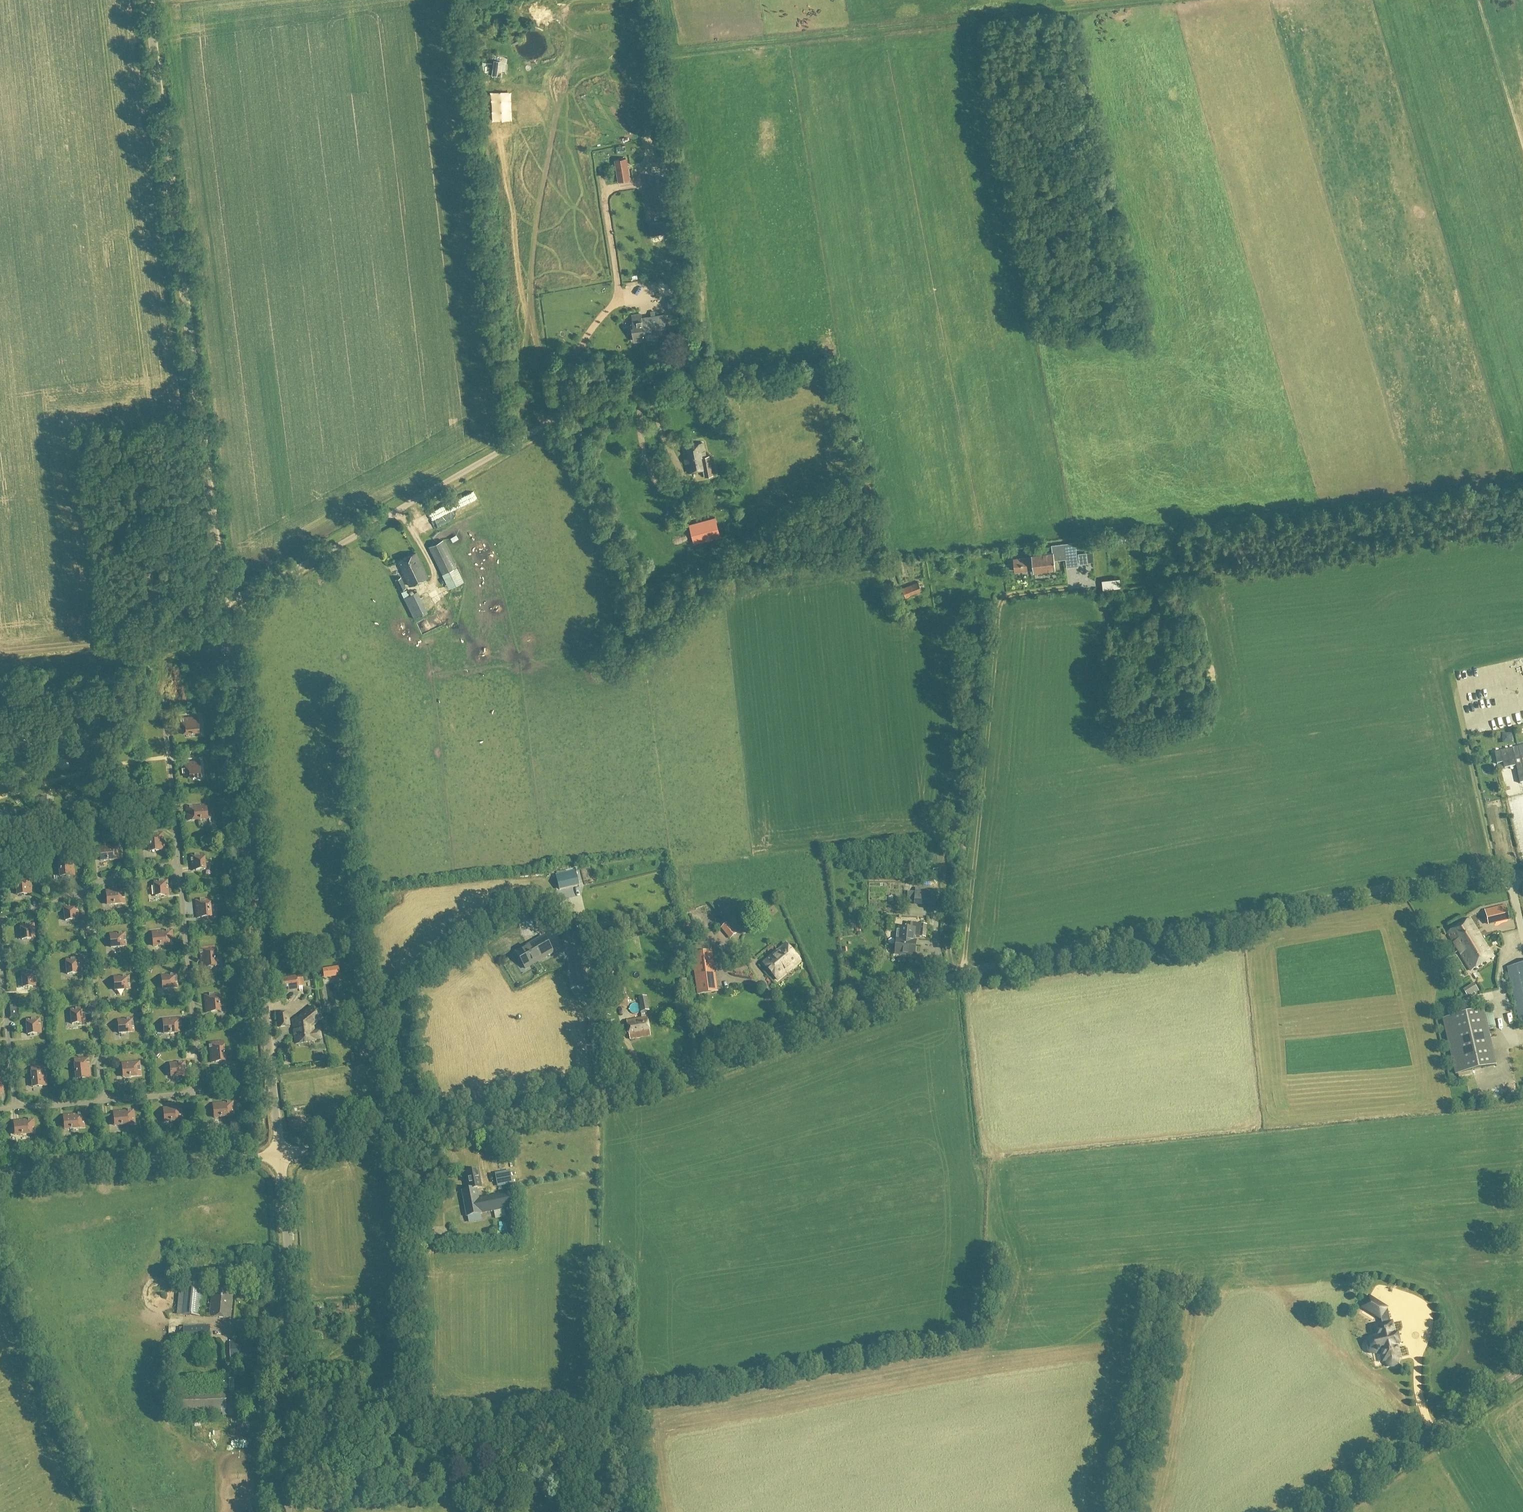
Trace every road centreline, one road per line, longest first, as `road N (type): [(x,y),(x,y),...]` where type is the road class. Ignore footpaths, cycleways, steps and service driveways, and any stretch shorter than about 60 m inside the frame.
road 1 (unclassified): [(1522,875),(1435,879),(994,966),(620,1092),(280,1154)]
road 2 (unclassified): [(223,603),(147,0)]
road 3 (unclassified): [(280,1154),(223,603)]
road 4 (unclassified): [(223,603),(582,405),(657,379)]
road 5 (track): [(672,52),(1153,0)]
road 6 (residential): [(287,1511),(280,1154)]
road 7 (tertiary): [(0,1180),(280,1154)]
road 8 (unclassified): [(1322,1511),(1522,1369)]
road 9 (unknown): [(287,1420),(233,1420),(212,1434),(172,1426),(160,1363),(168,1327)]
road 10 (unknown): [(168,1327),(168,1258),(176,1250),(201,1260),(196,1326)]
road 11 (track): [(66,665),(229,652)]
road 12 (unknown): [(171,1253),(151,1250),(32,1297)]

